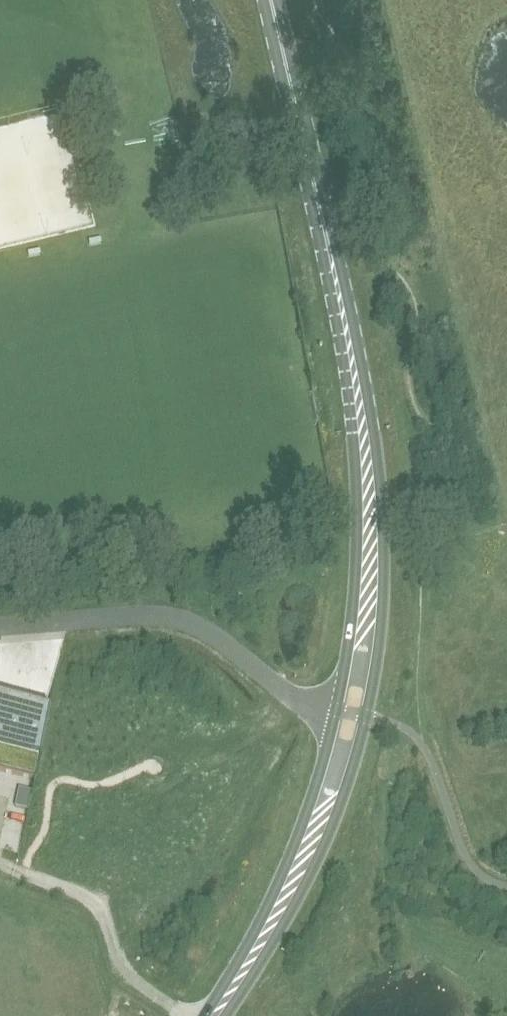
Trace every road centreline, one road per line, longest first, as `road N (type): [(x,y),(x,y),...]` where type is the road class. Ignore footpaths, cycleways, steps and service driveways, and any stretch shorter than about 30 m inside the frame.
road 1 (primary): [(266,932),(308,875),(345,789),(380,626),(374,430),(341,271),(329,251)]
road 2 (primary): [(329,251),(353,432),(354,600),(327,746),(266,932)]
road 3 (primary): [(329,251),(271,0)]

